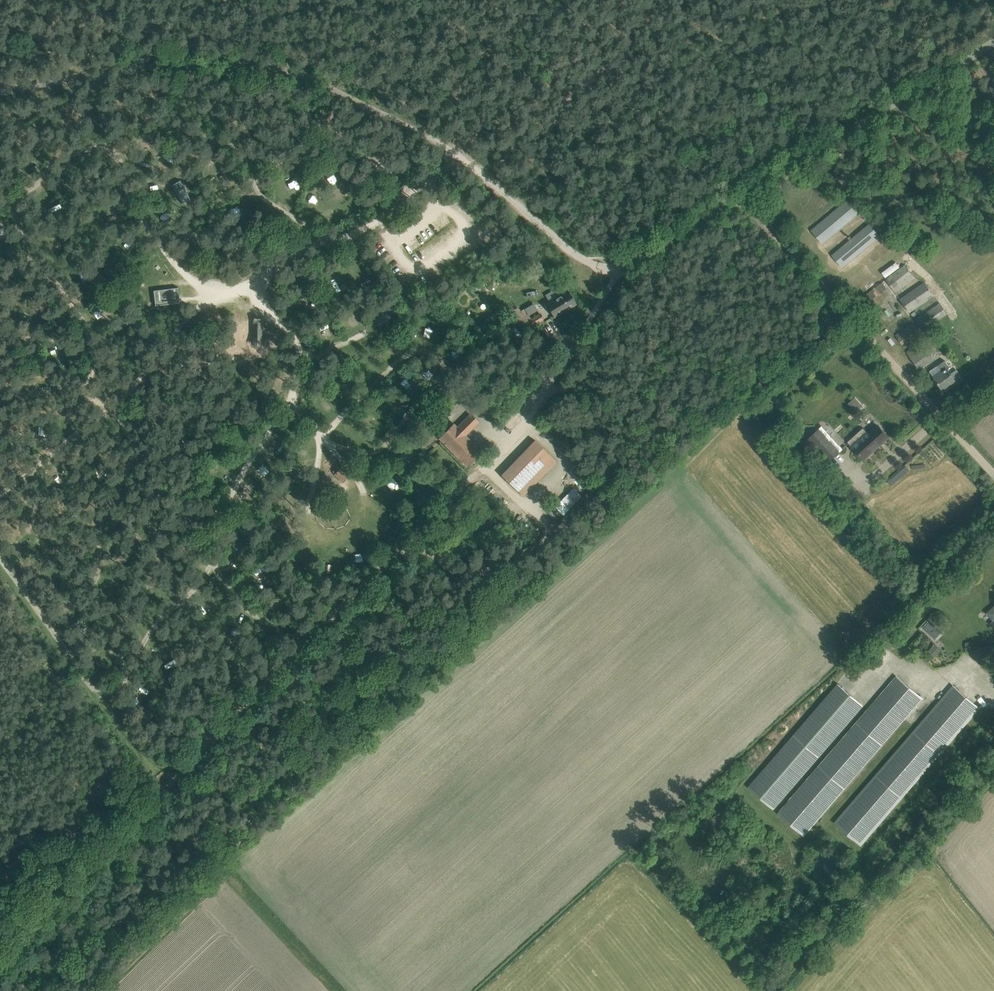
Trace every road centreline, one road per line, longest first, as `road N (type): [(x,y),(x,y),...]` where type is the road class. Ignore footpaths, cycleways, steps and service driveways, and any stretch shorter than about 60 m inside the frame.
road 1 (track): [(0,955),(416,553),(468,574),(515,562),(581,514),(602,479),(604,435),(573,348)]
road 2 (unclassified): [(620,268),(993,42)]
road 3 (track): [(993,473),(743,195)]
road 4 (track): [(167,787),(0,558)]
road 5 (track): [(478,468),(527,420),(620,268)]

